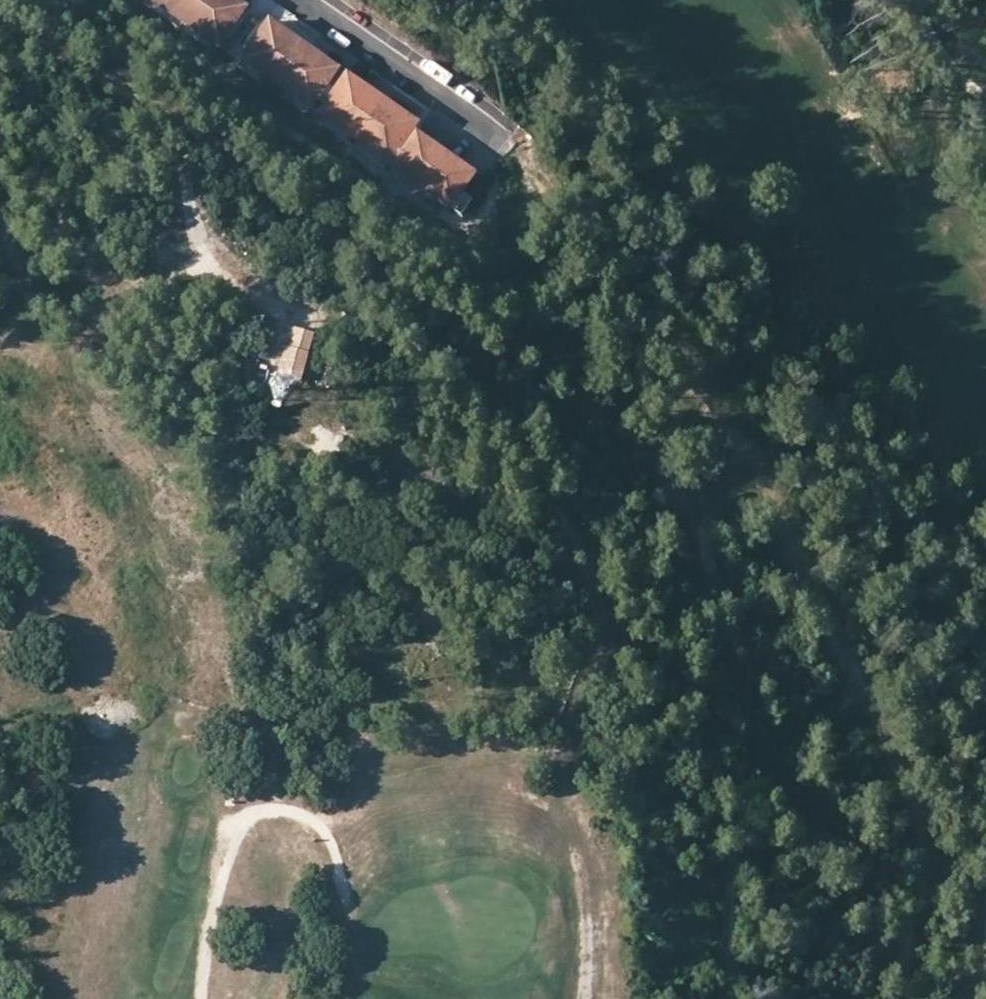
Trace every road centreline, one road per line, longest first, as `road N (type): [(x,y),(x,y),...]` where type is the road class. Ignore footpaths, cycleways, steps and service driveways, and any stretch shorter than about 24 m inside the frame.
road 1 (track): [(184,129),(242,137),(319,198),(395,237),(471,324),(539,447),(594,574),(613,647),(573,696),(566,759),(580,859),(584,998)]
road 2 (track): [(344,322),(261,295),(221,260),(196,227),(184,129),(163,96),(0,20)]
road 3 (track): [(0,133),(61,202),(117,284),(181,267),(261,295)]
road 4 (track): [(201,998),(222,883),(250,814),(308,816),(322,828),(341,872)]

